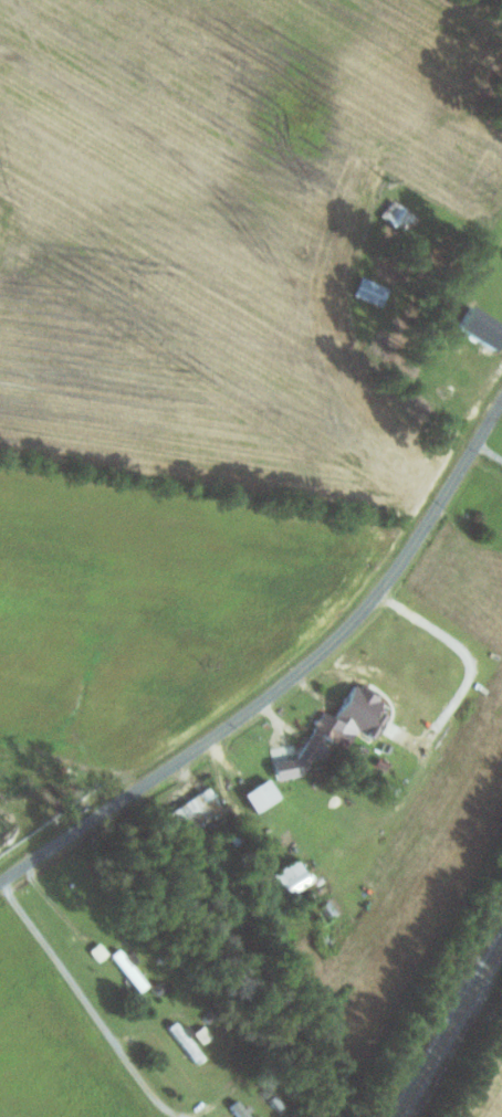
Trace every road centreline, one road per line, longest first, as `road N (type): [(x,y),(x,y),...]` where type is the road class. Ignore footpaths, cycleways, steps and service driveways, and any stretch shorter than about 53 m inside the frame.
road 1 (tertiary): [(0,884),(270,699),(334,646),(391,582),(489,422)]

